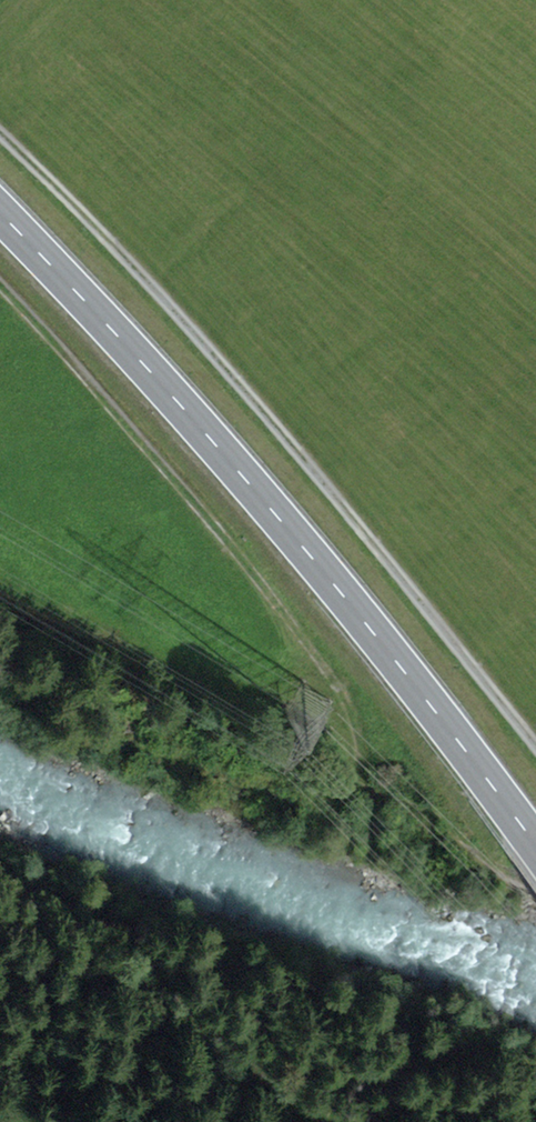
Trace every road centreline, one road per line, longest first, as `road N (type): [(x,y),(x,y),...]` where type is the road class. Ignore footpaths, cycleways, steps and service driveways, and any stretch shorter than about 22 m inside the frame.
road 1 (primary): [(535,848),(401,662),(109,321),(0,213)]
road 2 (track): [(0,283),(257,571),(408,771),(535,909)]
road 3 (track): [(535,737),(326,466),(114,232),(0,125)]

